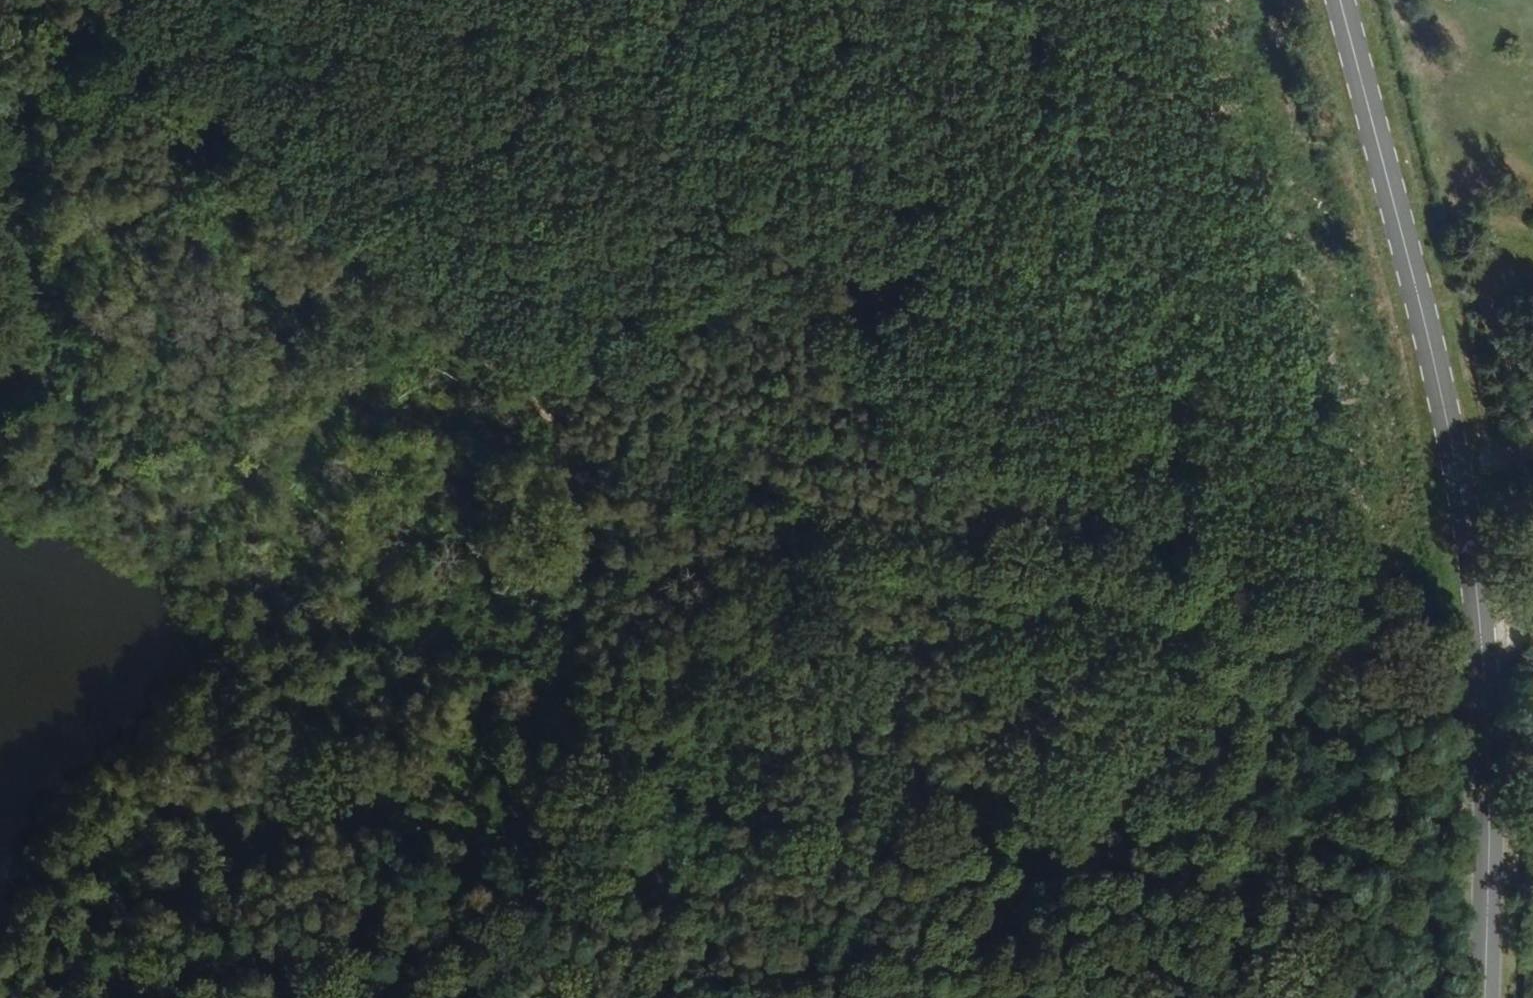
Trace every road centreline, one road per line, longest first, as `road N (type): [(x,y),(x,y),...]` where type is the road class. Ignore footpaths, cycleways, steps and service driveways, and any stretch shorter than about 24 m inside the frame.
road 1 (track): [(36,0),(377,247),(577,419),(606,577),(564,997)]
road 2 (secondary): [(1474,997),(1470,640),(1458,530),(1433,400),(1329,0)]

